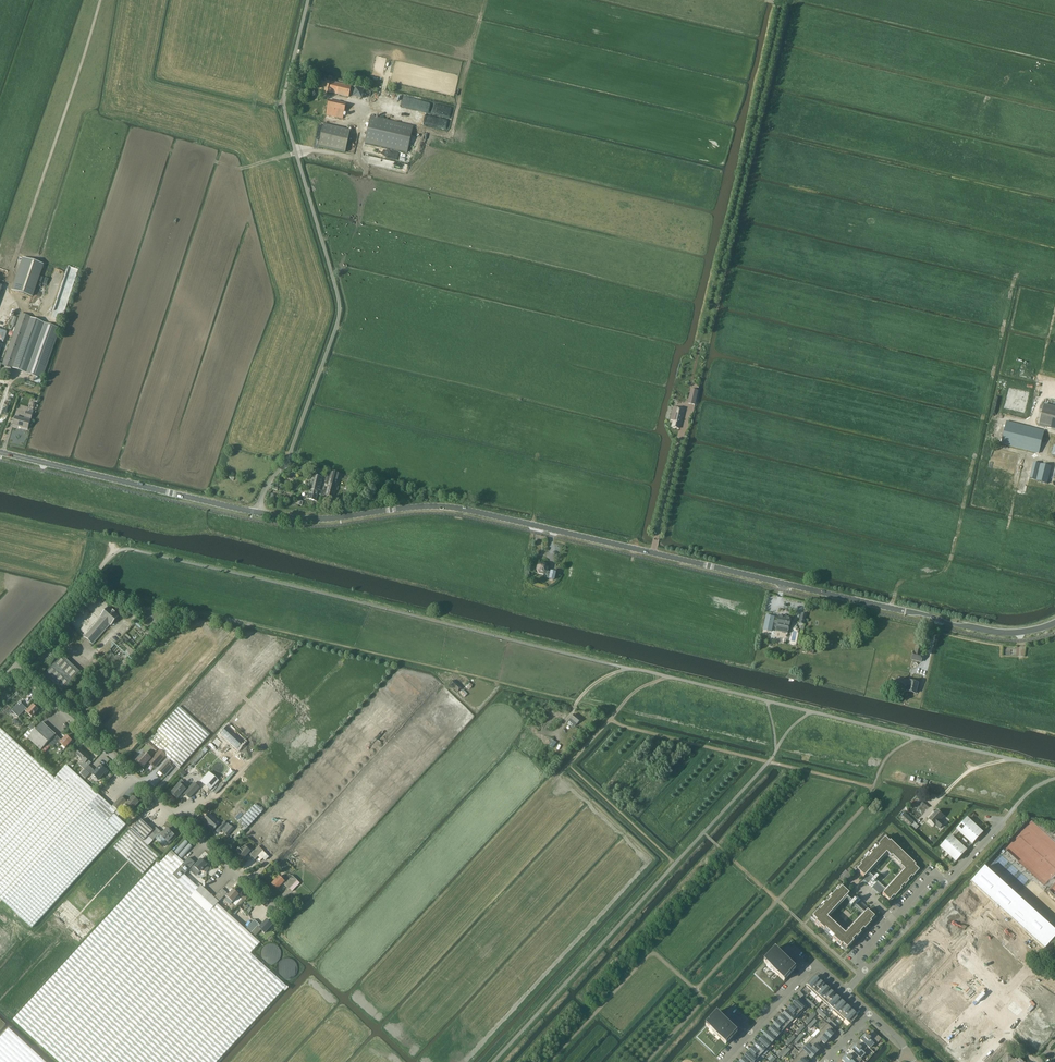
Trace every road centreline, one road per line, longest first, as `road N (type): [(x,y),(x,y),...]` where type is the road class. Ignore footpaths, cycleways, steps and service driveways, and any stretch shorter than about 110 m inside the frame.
road 1 (tertiary): [(1054,622),(1010,632),(980,628),(449,508),(305,520),(257,513)]
road 2 (unclassified): [(257,513),(291,453),(339,312),(285,112),(307,0)]
road 3 (unclassified): [(1054,769),(640,670)]
road 4 (track): [(1054,271),(1014,279),(949,564),(899,582),(890,607)]
road 5 (unclassified): [(283,916),(14,668)]
road 6 (track): [(0,306),(100,0)]
road 7 (track): [(873,787),(611,719)]
road 8 (tertiary): [(257,513),(0,452)]
road 9 (residential): [(866,971),(854,959),(934,873),(946,884)]
road 10 (track): [(689,407),(653,553)]
road 11 (residential): [(584,799),(562,780),(483,868)]
road 12 (residential): [(950,946),(1006,885),(1053,929)]
road 13 (residential): [(724,1061),(819,965)]
road 14 (track): [(167,149),(239,168),(297,152)]
road 15 (residential): [(280,681),(377,771)]
road 16 (residential): [(527,734),(440,830)]
road 17 (track): [(579,702),(455,672)]
road 18 (residential): [(344,892),(305,934),(352,977)]

